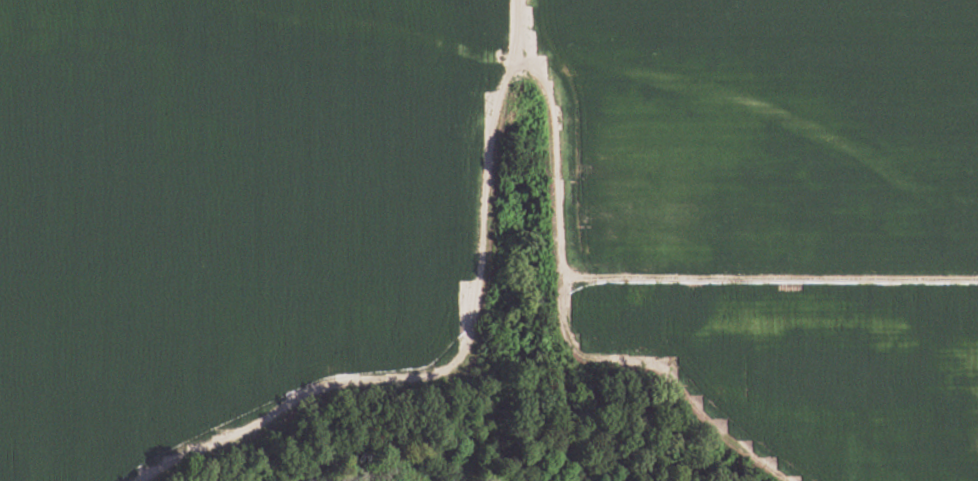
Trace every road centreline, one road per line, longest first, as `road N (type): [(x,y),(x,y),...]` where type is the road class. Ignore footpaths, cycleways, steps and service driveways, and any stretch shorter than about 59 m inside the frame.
road 1 (track): [(515,0),(515,60),(544,108),(552,276),(977,278)]

